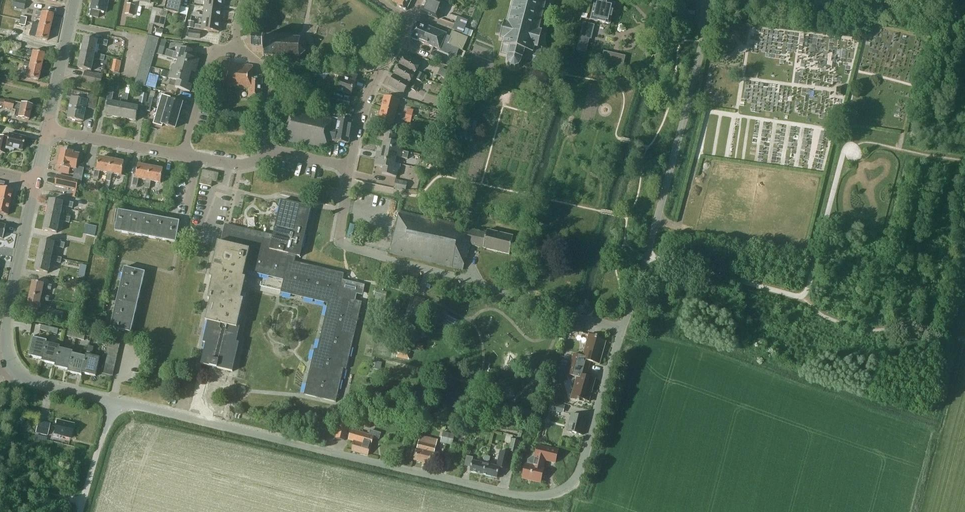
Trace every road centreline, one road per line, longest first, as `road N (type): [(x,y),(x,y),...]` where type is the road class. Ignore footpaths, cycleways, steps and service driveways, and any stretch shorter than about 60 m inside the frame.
road 1 (residential): [(112,400),(517,495),(545,494),(568,487),(580,469),(621,329)]
road 2 (residential): [(621,329),(347,247),(338,242),(350,168)]
road 3 (residential): [(621,329),(694,81),(704,0)]
road 4 (residential): [(112,400),(28,380),(6,347),(37,180)]
road 5 (residential): [(350,168),(362,104),(407,22)]
road 6 (residential): [(182,155),(48,129)]
road 7 (residential): [(48,129),(74,0)]
road 8 (residential): [(182,155),(207,62),(235,50)]

